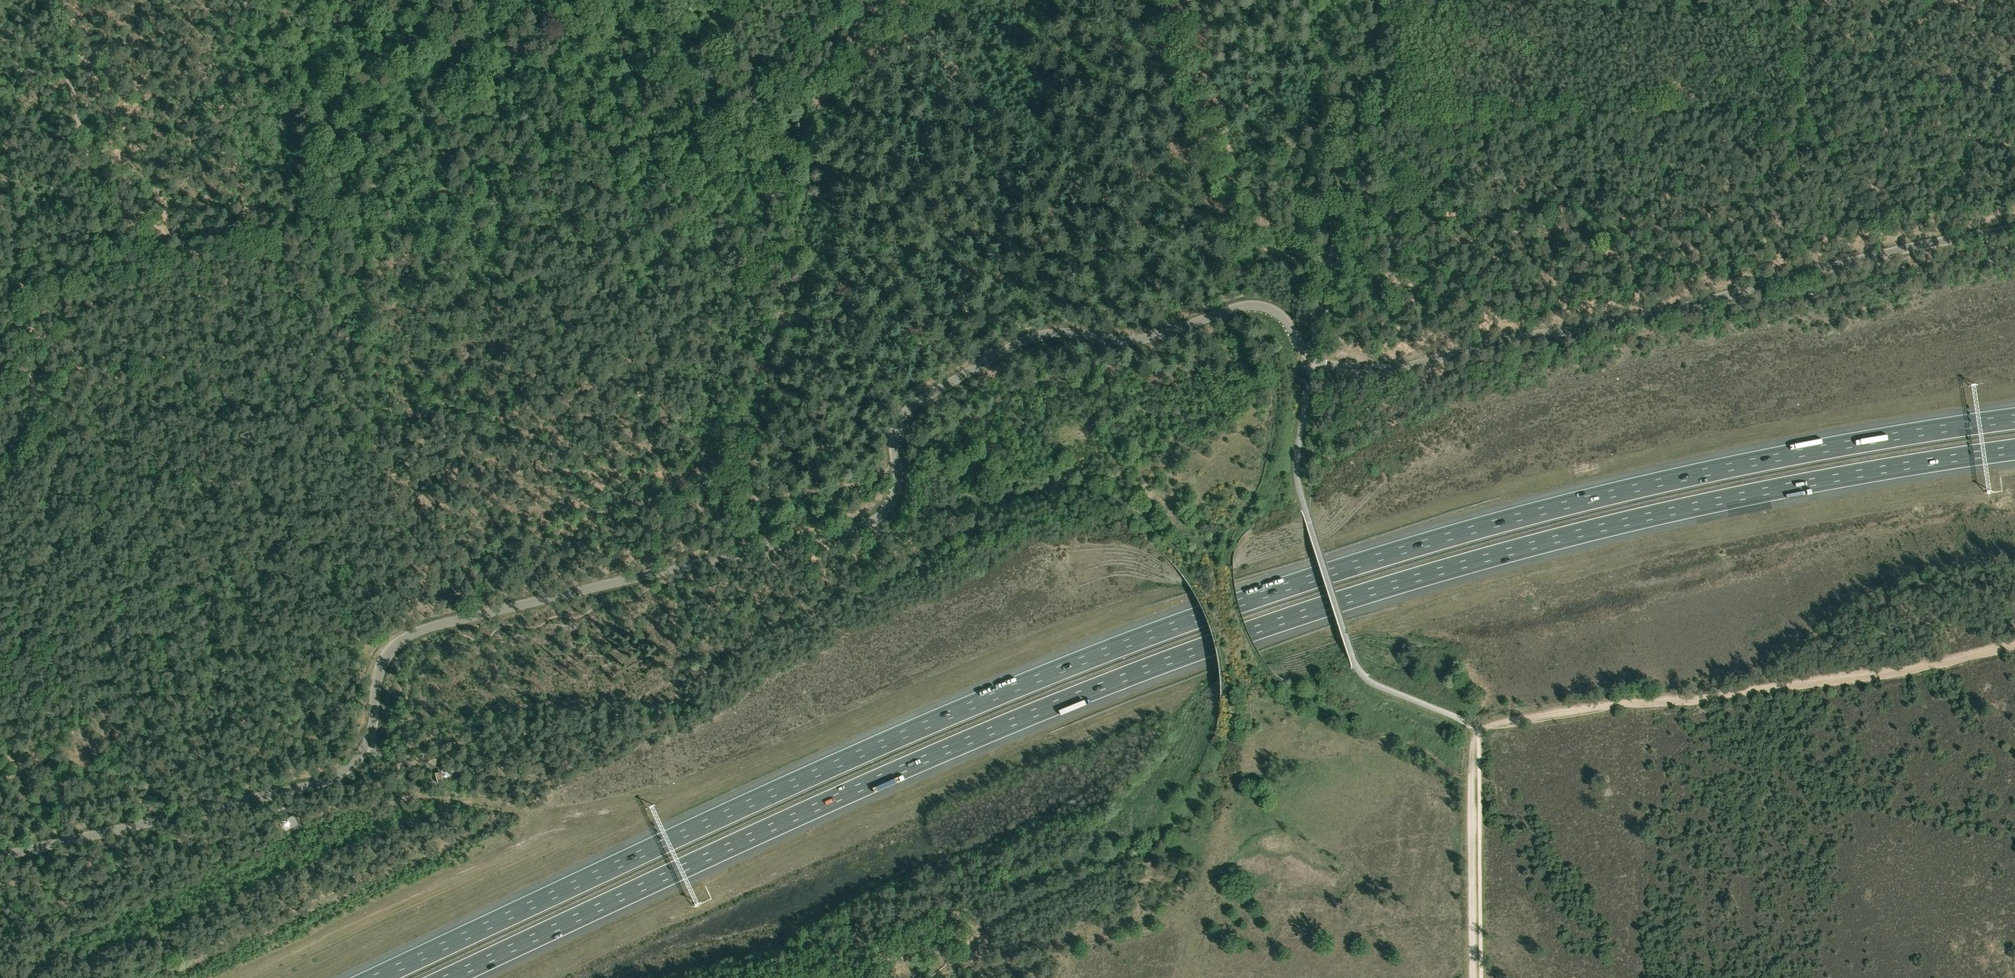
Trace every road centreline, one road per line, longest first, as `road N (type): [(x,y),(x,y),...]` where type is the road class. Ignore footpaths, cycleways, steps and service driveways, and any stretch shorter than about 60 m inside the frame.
road 1 (unclassified): [(0,856),(337,775),(365,749),(381,665),(417,631),(861,527),(896,491),(893,441),(903,413),(1041,335),(1137,339),(1263,306),(1284,317),(1311,360),(1393,368),(2014,227)]
road 2 (motorway): [(2014,418),(1612,494),(1243,601),(907,733),(374,977)]
road 3 (motorway): [(448,977),(955,746),(1253,631),(1555,539),(1837,478),(2014,449)]
road 4 (track): [(1477,727),(1837,680),(2014,641)]
road 5 (track): [(310,226),(815,100)]
road 6 (track): [(51,0),(114,270)]
road 7 (track): [(1381,0),(1329,267)]
road 8 (track): [(1474,977),(1477,727)]
road 9 (track): [(114,270),(310,226)]
road 10 (track): [(563,0),(559,99),(603,156)]

